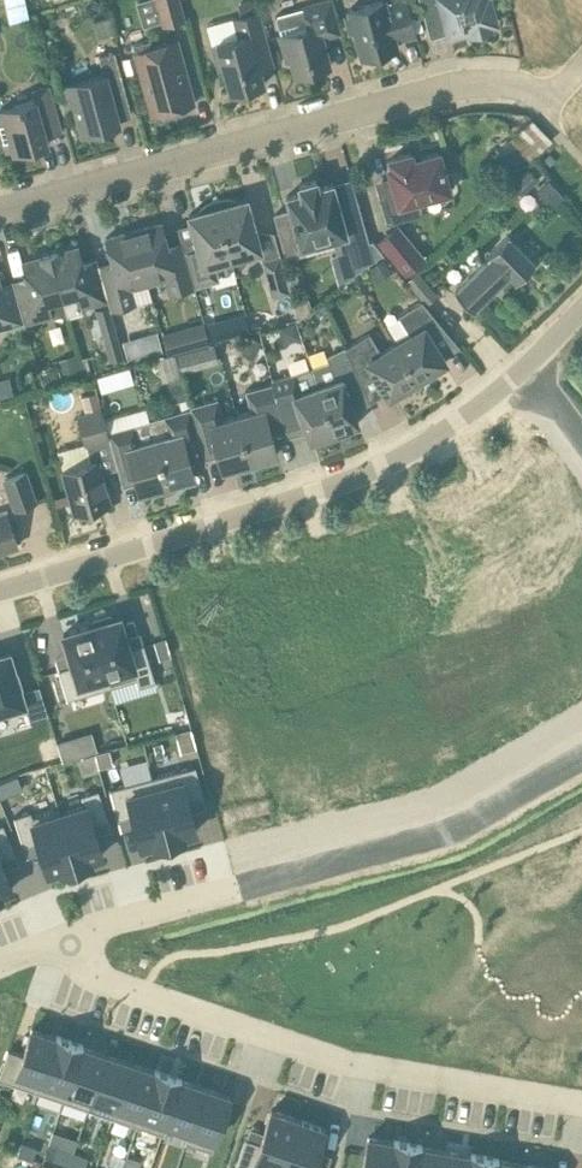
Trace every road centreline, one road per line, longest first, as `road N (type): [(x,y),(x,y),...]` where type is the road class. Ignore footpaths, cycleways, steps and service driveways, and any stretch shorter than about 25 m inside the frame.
road 1 (residential): [(0,211),(467,85),(521,93),(542,115),(581,71)]
road 2 (unclassified): [(0,589),(389,469),(461,431),(529,378)]
road 3 (residential): [(69,938),(101,979),(340,1059),(581,1101)]
road 4 (residential): [(581,756),(455,828),(228,892)]
road 5 (residential): [(69,938),(228,892)]

